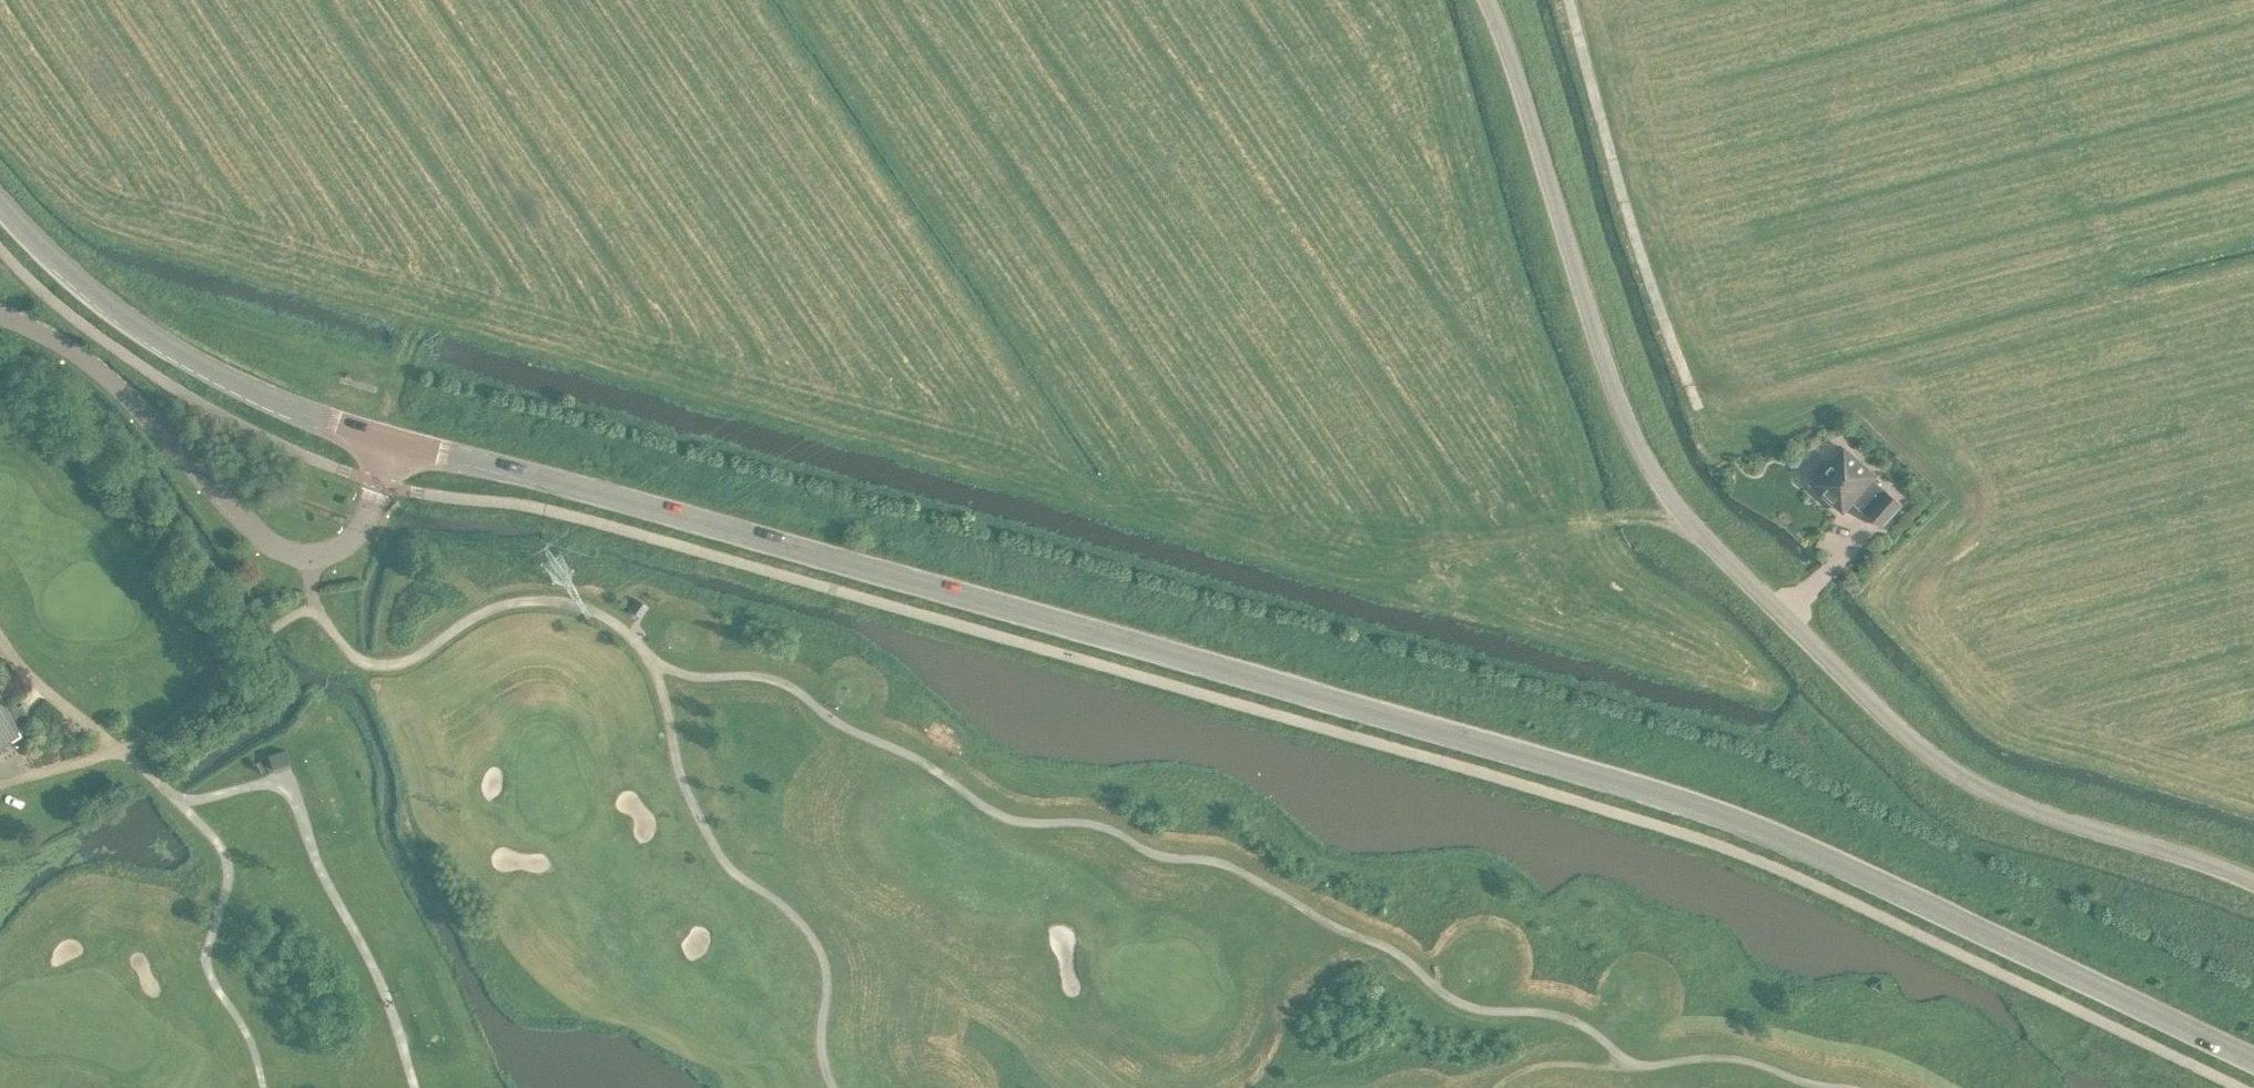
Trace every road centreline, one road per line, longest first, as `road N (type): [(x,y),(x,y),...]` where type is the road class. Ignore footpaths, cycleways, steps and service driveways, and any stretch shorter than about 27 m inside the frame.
road 1 (tertiary): [(2253,1062),(1749,826),(833,561),(393,447)]
road 2 (unclassified): [(2253,879),(2013,802),(1953,771),(1909,738),(1673,502),(1627,424),(1488,0)]
road 3 (tertiary): [(393,447),(230,386),(173,352),(101,301),(0,201)]
road 4 (track): [(421,317),(386,444)]

